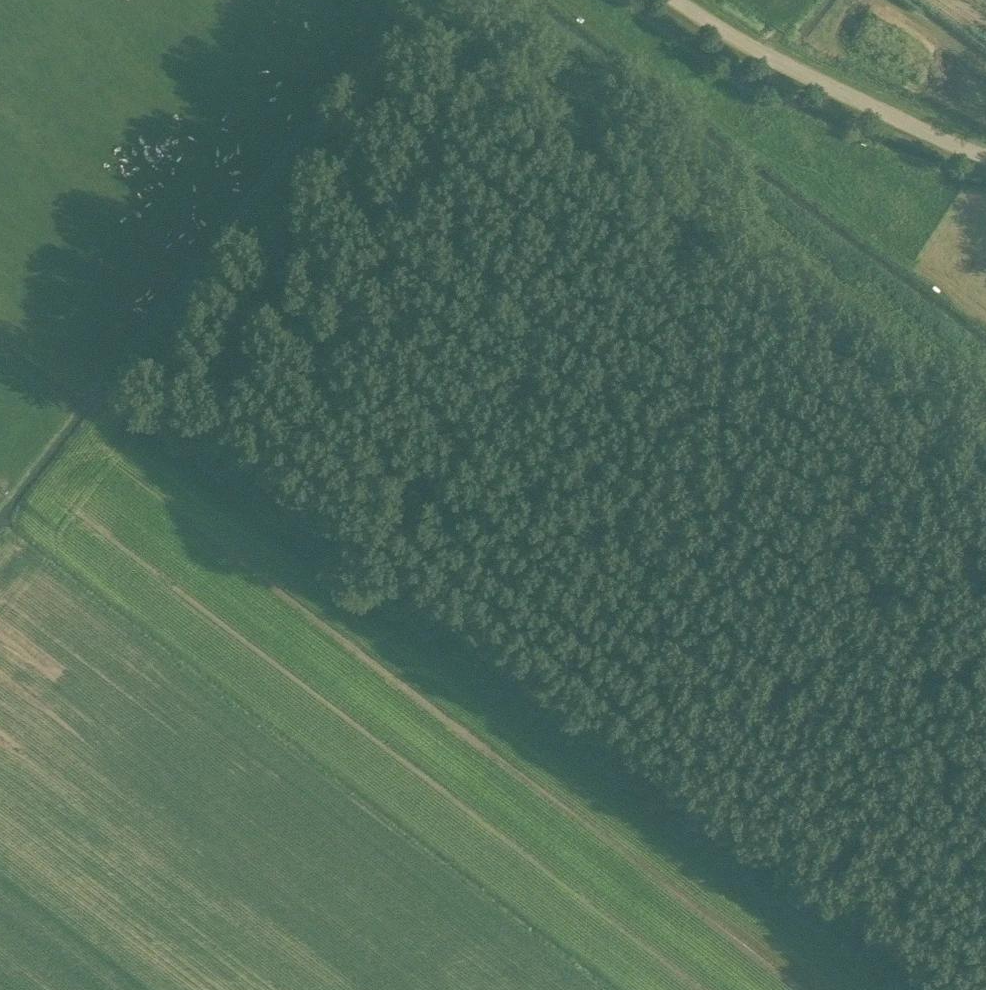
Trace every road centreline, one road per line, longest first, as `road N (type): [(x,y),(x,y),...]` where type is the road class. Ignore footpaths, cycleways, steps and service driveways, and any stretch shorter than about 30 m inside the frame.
road 1 (unclassified): [(666,0),(894,123),(985,148)]

